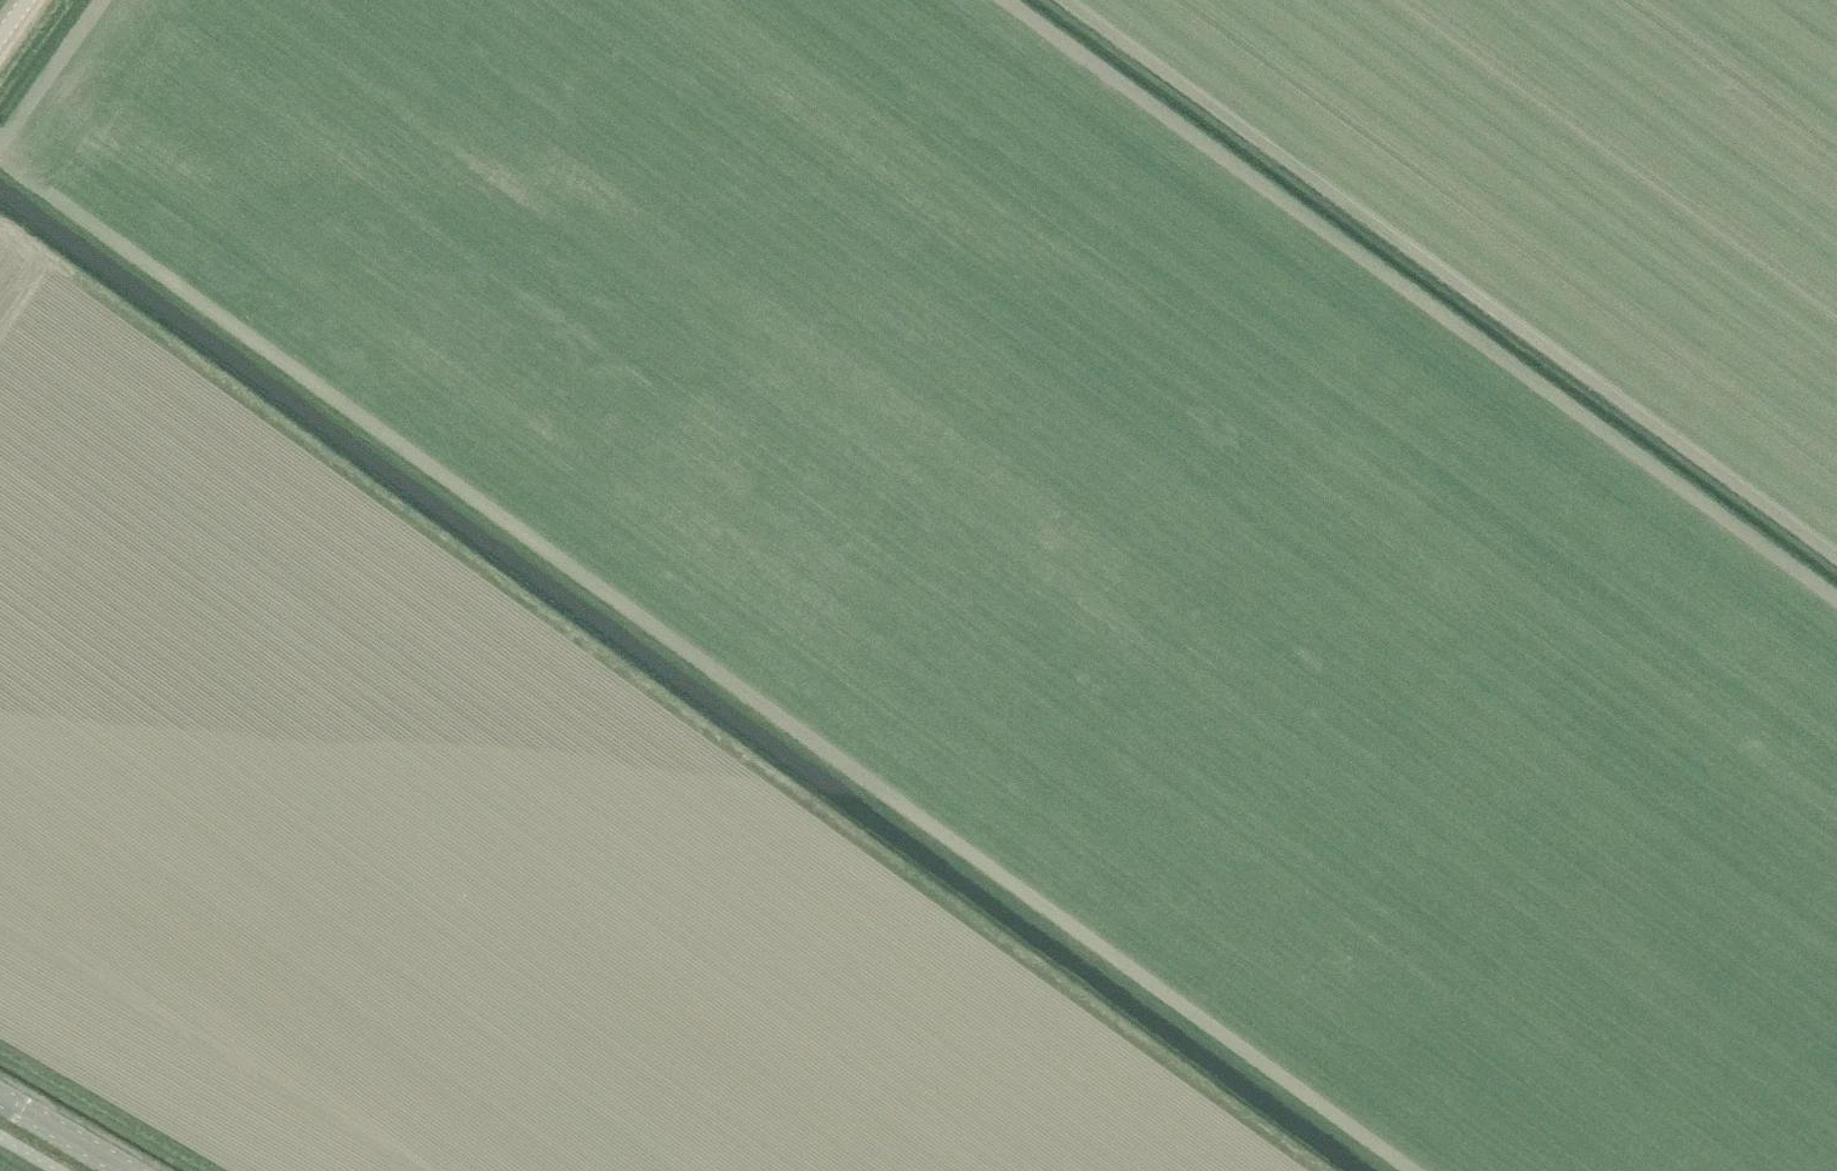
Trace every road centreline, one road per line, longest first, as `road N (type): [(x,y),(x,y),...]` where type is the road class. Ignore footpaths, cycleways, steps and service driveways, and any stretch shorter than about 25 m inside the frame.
road 1 (tertiary): [(129,1170),(0,1096)]

